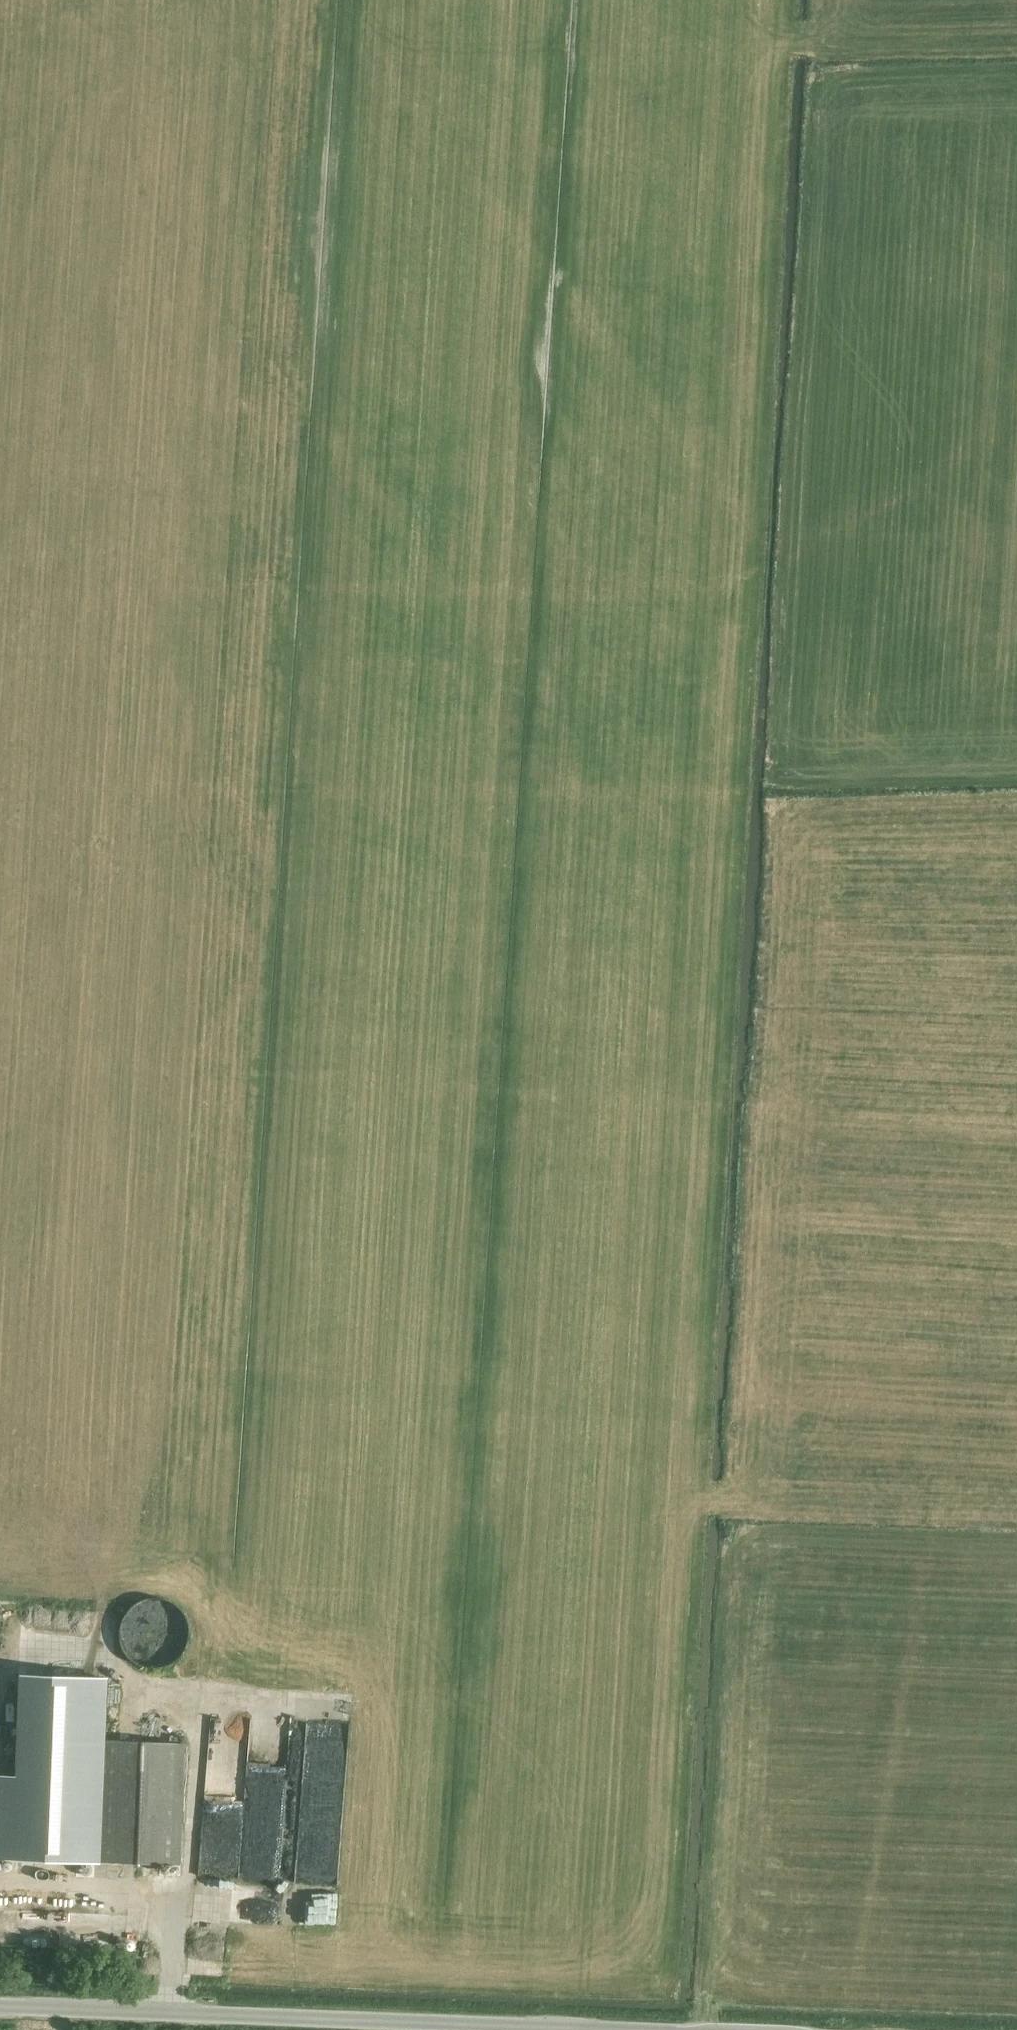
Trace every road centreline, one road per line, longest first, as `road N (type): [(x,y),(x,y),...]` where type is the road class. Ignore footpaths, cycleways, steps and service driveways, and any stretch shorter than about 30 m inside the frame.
road 1 (unclassified): [(482,2029),(0,2014)]

